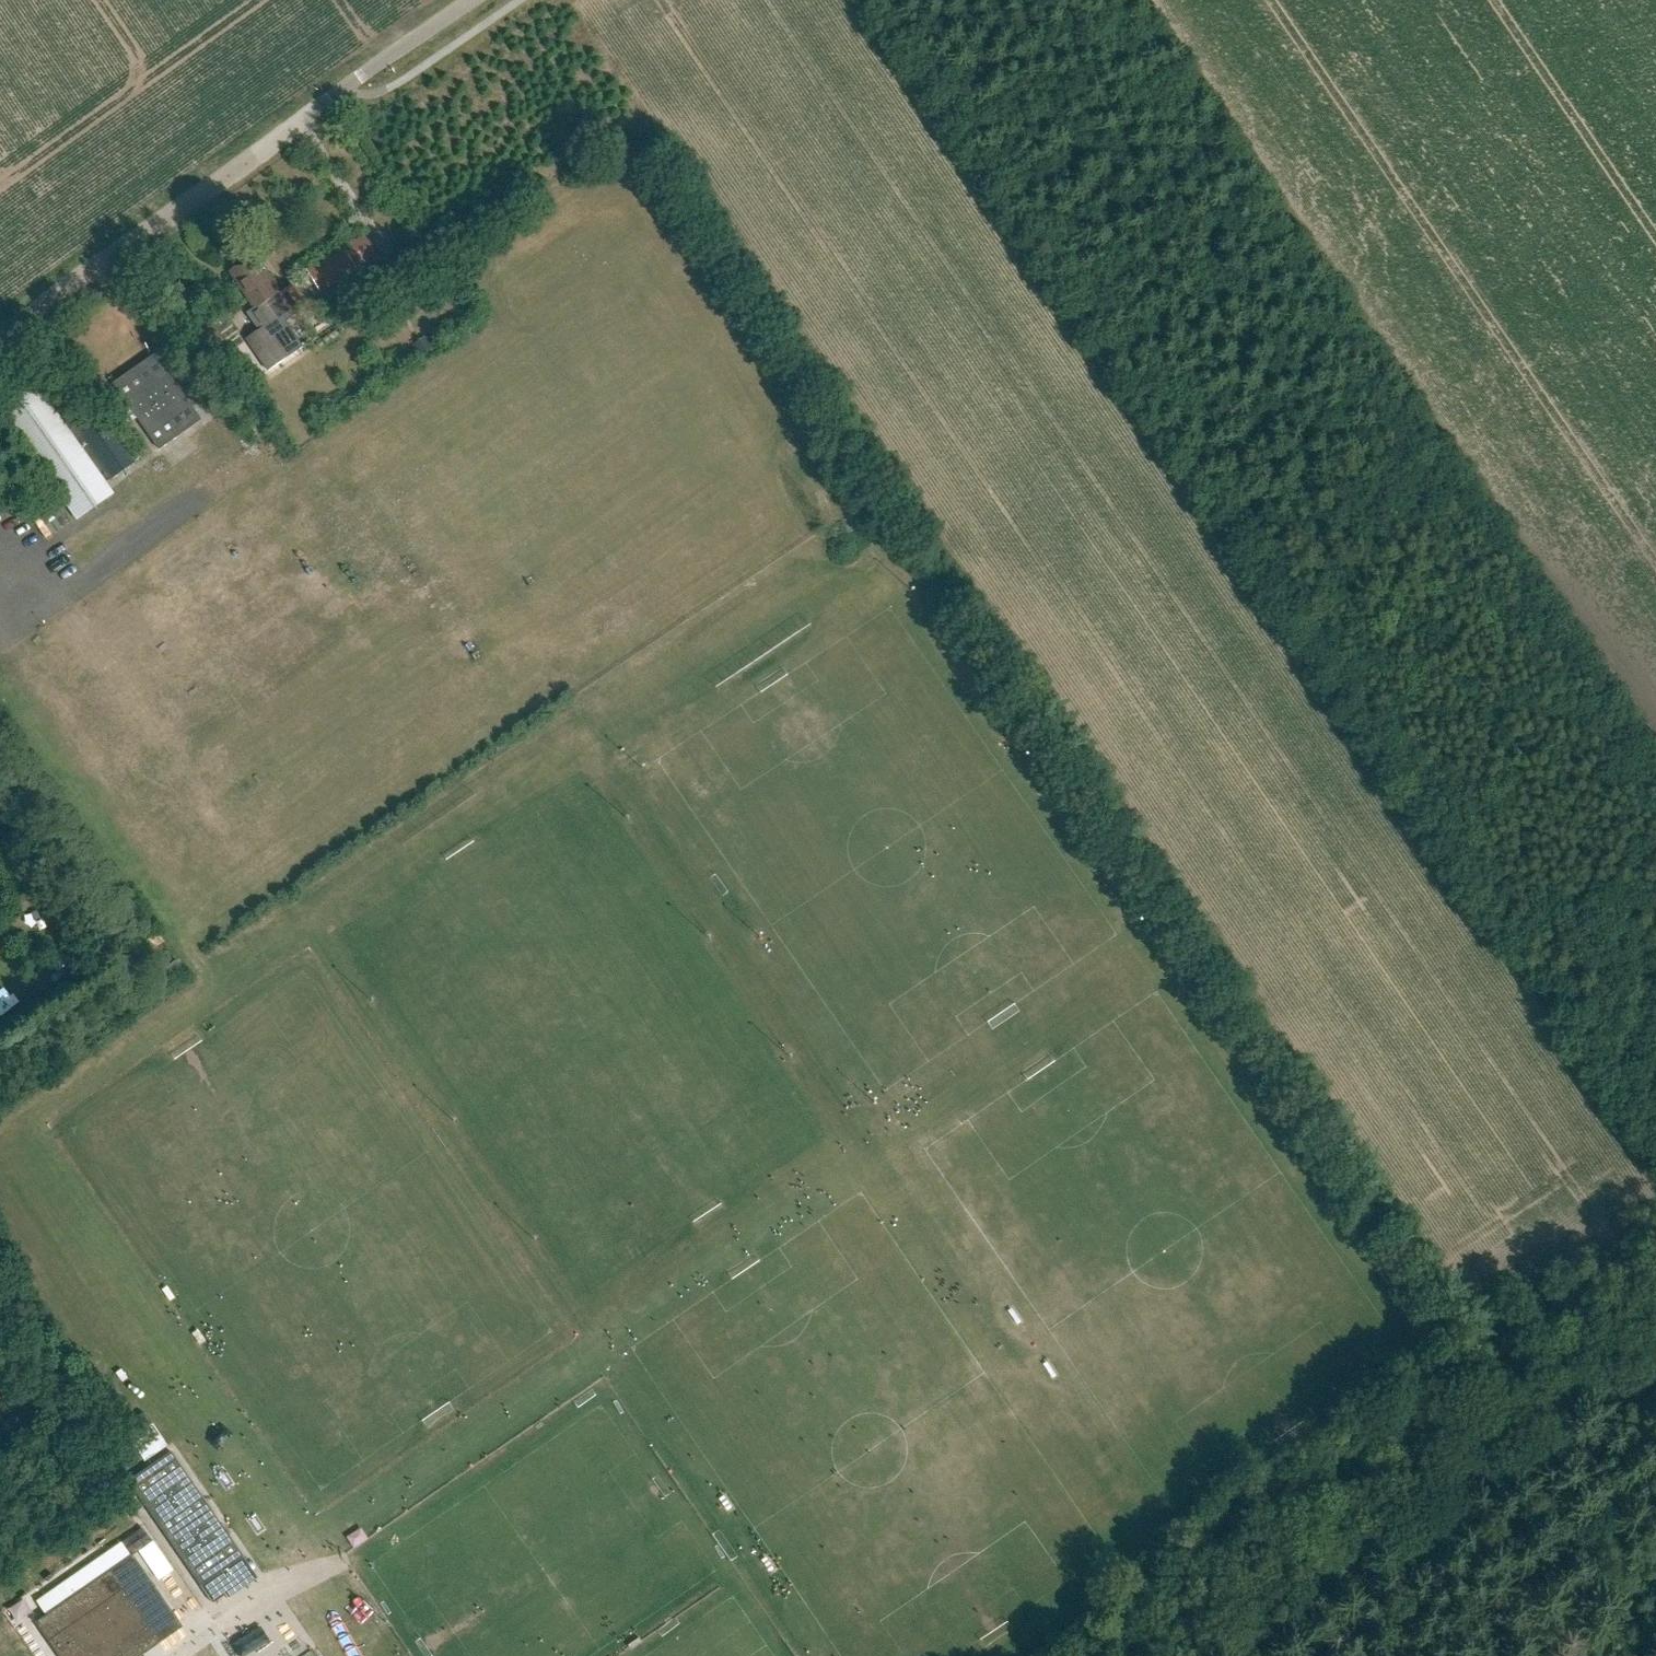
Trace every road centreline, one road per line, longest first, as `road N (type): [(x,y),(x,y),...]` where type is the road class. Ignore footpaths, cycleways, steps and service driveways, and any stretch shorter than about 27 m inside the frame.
road 1 (track): [(1100,1655),(1266,1504),(1655,1237)]
road 2 (unclassified): [(0,344),(71,283),(475,0)]

